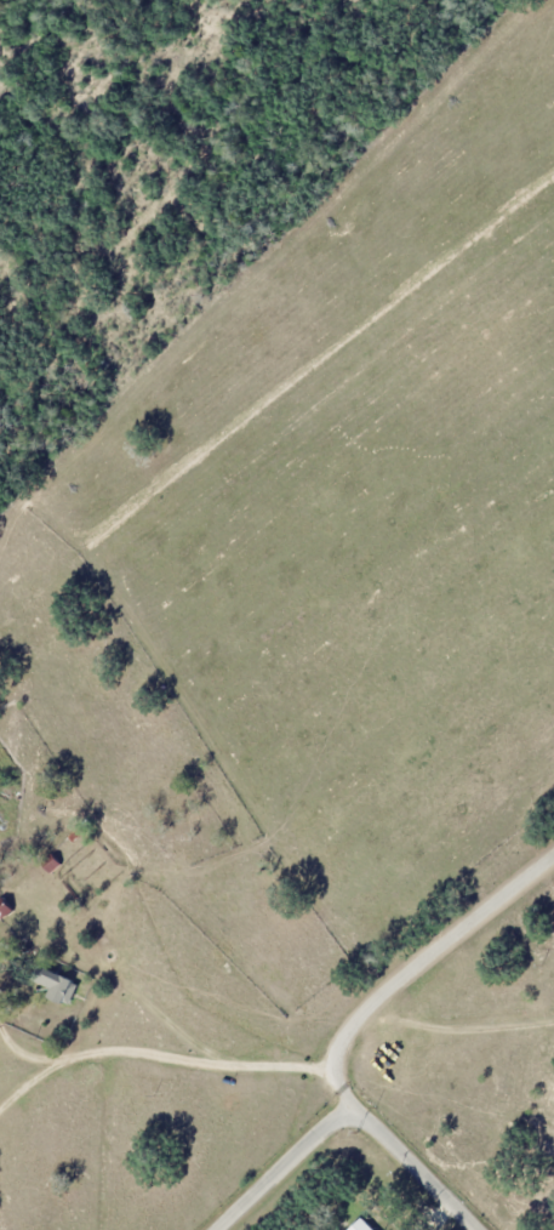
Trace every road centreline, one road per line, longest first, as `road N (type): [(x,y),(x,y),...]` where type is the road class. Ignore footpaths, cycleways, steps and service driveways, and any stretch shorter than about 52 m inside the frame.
road 1 (residential): [(472,1229),(350,1106),(336,1074),(336,1046),(387,990),(553,855)]
road 2 (residential): [(216,1229),(350,1106)]

